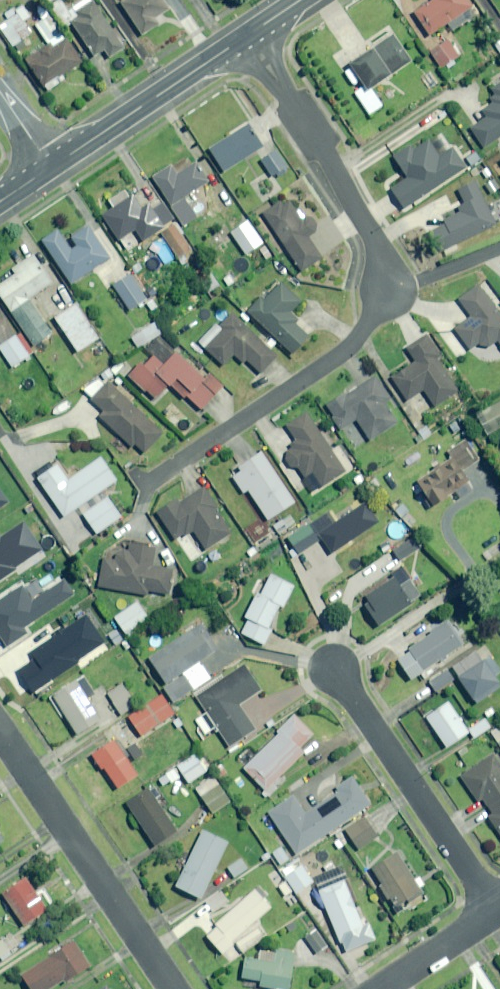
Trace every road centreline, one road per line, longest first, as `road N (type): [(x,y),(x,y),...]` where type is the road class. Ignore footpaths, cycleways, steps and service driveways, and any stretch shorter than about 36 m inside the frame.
road 1 (residential): [(250,35),(370,231),(390,287),(342,352),(150,481)]
road 2 (residential): [(0,730),(173,988)]
road 3 (residential): [(333,666),(498,912)]
road 4 (tertiary): [(53,167),(250,35)]
road 5 (residential): [(382,988),(498,912)]

